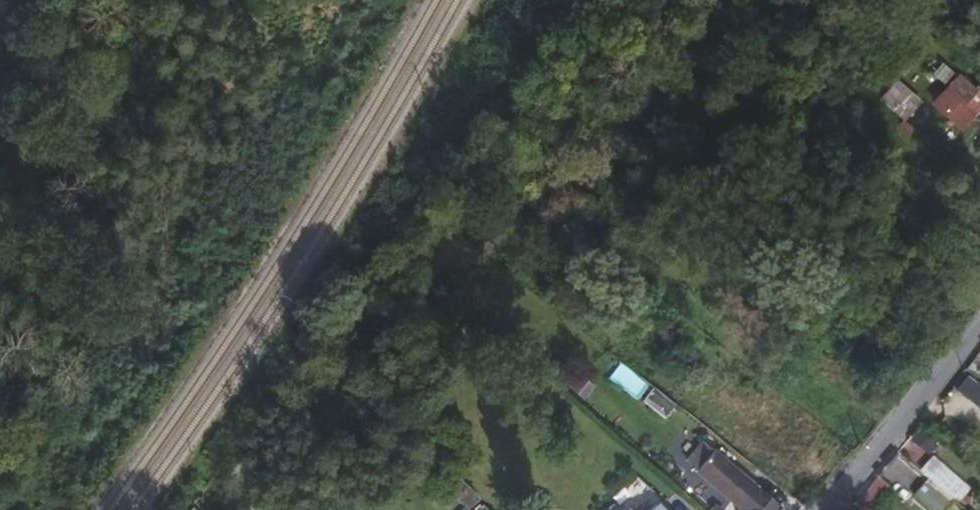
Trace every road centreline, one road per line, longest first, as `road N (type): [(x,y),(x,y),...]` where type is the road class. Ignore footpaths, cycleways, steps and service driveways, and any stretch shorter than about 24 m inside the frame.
road 1 (residential): [(979,323),(825,509)]

